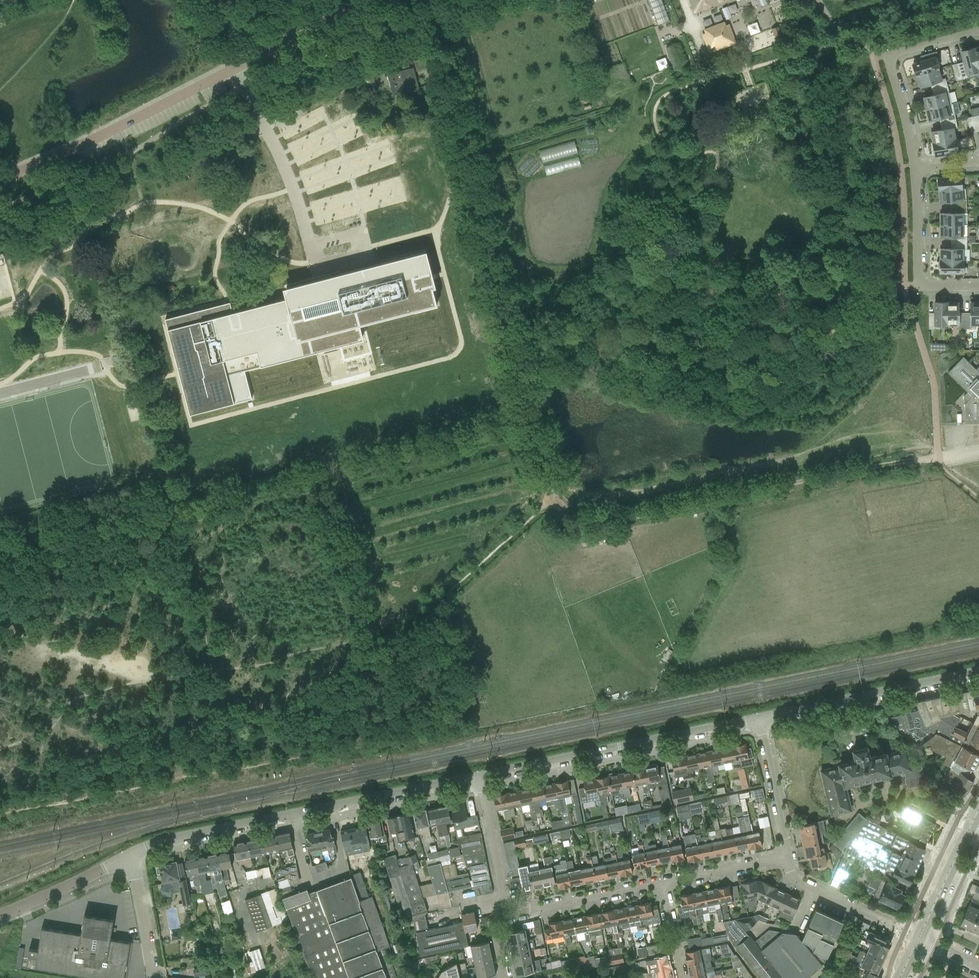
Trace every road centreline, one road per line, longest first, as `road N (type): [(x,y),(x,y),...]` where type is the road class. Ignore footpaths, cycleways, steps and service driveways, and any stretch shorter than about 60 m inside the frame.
road 1 (unclassified): [(0,176),(89,141),(371,0)]
road 2 (residential): [(134,855),(480,778)]
road 3 (residential): [(480,778),(763,719)]
road 4 (residential): [(763,719),(978,671)]
road 5 (residential): [(978,27),(888,56),(914,167)]
road 6 (residential): [(914,167),(924,278),(978,285)]
road 7 (residential): [(918,939),(795,882),(785,860)]
road 8 (residential): [(504,915),(660,884)]
road 9 (track): [(941,458),(795,483)]
road 10 (unclassified): [(0,916),(134,855)]
road 11 (residential): [(785,860),(763,719)]
road 12 (secondary): [(918,939),(978,812)]
road 13 (residential): [(504,915),(480,778)]
road 14 (residential): [(660,884),(785,860)]
road 15 (residential): [(152,977),(134,855)]

